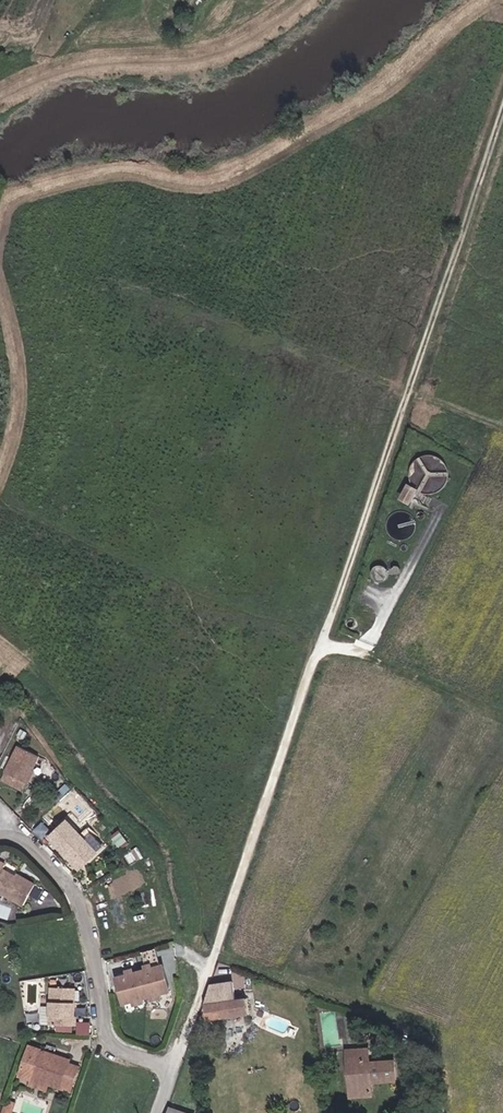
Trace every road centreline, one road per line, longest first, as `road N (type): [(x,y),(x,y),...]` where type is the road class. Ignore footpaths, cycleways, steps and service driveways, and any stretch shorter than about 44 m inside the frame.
road 1 (track): [(170,1071),(407,396),(502,427)]
road 2 (residential): [(0,834),(35,845),(64,879),(88,923),(107,1032),(120,1053),(170,1071)]
road 3 (track): [(407,396),(502,107)]

